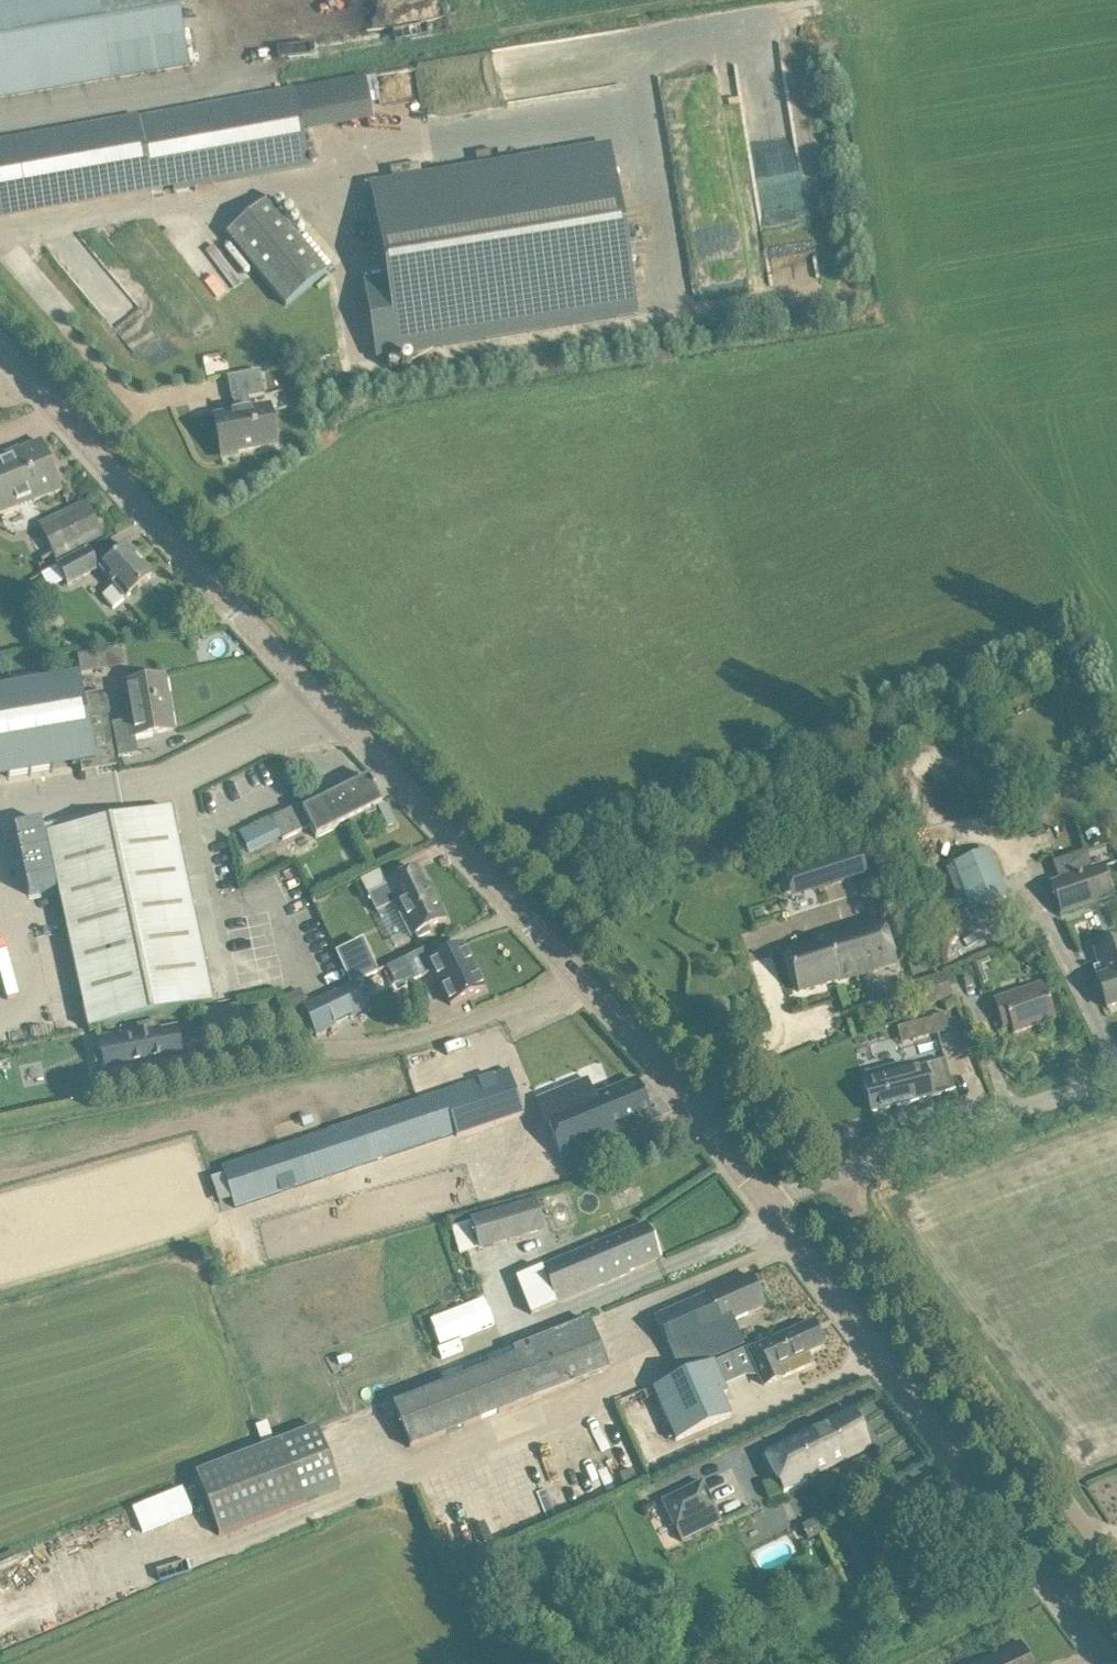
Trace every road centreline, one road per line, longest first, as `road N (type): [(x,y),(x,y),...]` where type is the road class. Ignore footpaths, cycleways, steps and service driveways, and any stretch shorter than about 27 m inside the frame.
road 1 (tertiary): [(770,1204),(533,926),(0,347)]
road 2 (tertiary): [(1110,1663),(770,1204)]
road 3 (residential): [(831,1175),(1116,1567)]
road 4 (unclassified): [(831,1175),(1116,1074)]

